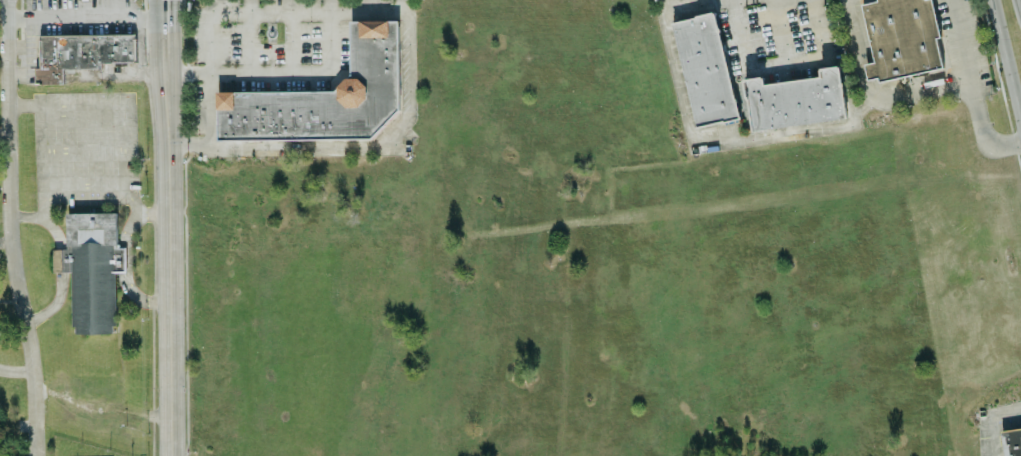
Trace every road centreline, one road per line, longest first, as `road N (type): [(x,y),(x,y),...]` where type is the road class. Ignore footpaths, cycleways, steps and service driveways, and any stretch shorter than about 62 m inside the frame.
road 1 (residential): [(9,0),(12,240),(33,369),(35,455)]
road 2 (tertiary): [(165,0),(172,455)]
road 3 (secondary): [(990,0),(1020,130)]

